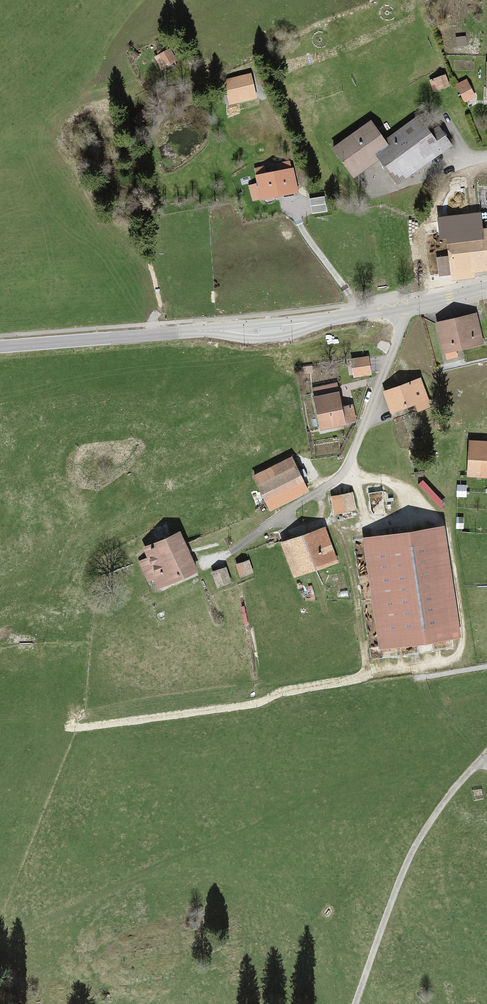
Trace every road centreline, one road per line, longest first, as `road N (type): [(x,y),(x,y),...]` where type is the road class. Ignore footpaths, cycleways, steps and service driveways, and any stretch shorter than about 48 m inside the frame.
road 1 (tertiary): [(0,348),(269,328),(409,306)]
road 2 (residential): [(215,562),(345,479),(409,306)]
road 3 (track): [(486,756),(419,842),(353,1003)]

